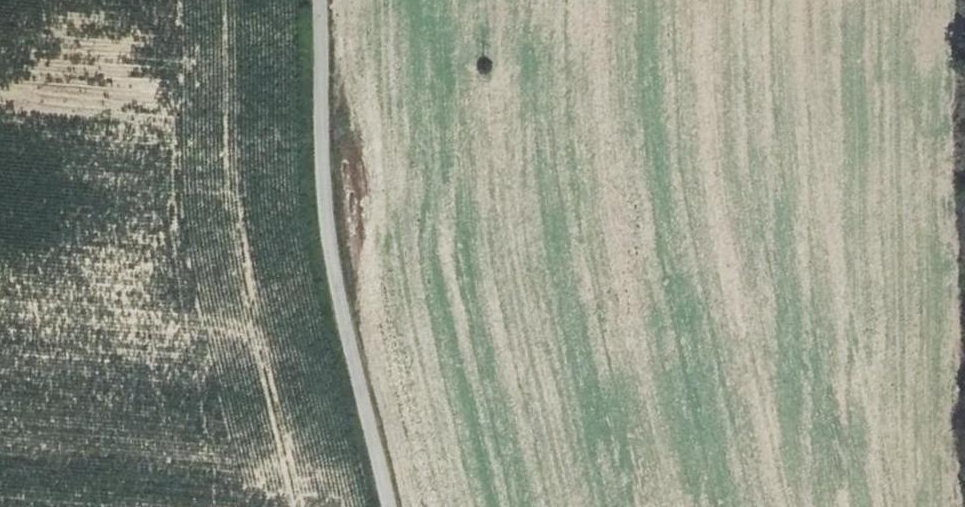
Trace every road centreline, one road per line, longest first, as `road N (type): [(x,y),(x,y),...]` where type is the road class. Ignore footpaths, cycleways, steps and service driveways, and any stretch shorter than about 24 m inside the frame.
road 1 (unclassified): [(308,0),(315,194),(382,506)]

